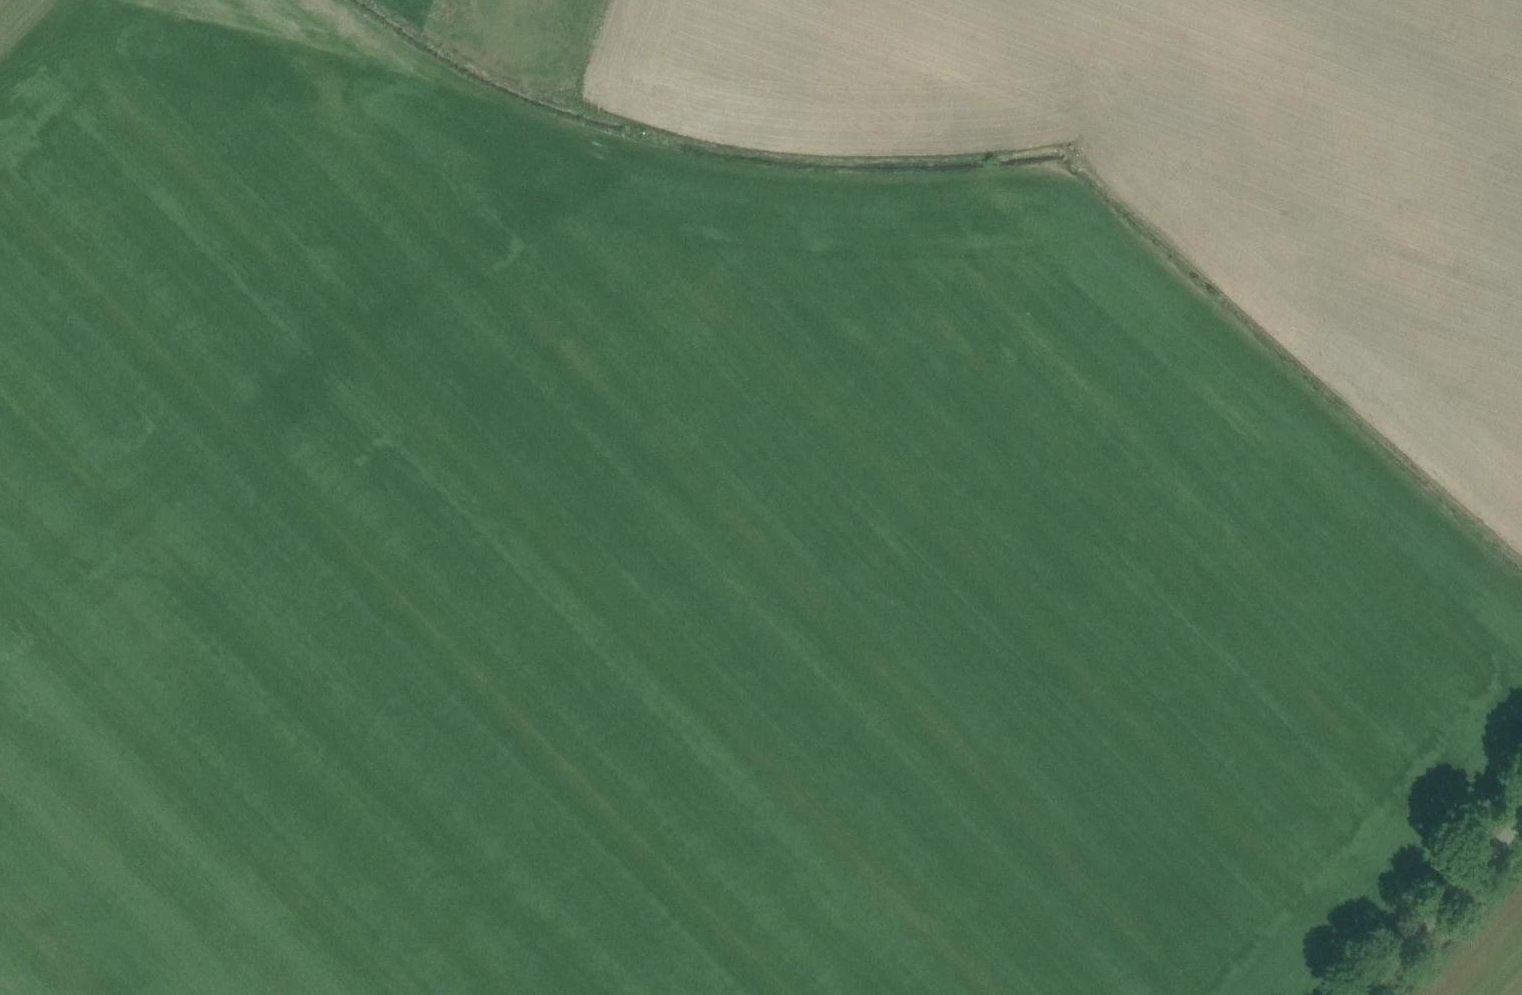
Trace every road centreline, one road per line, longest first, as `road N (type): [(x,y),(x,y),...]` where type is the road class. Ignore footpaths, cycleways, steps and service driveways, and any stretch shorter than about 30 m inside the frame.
road 1 (unclassified): [(1361,994),(1521,817)]

